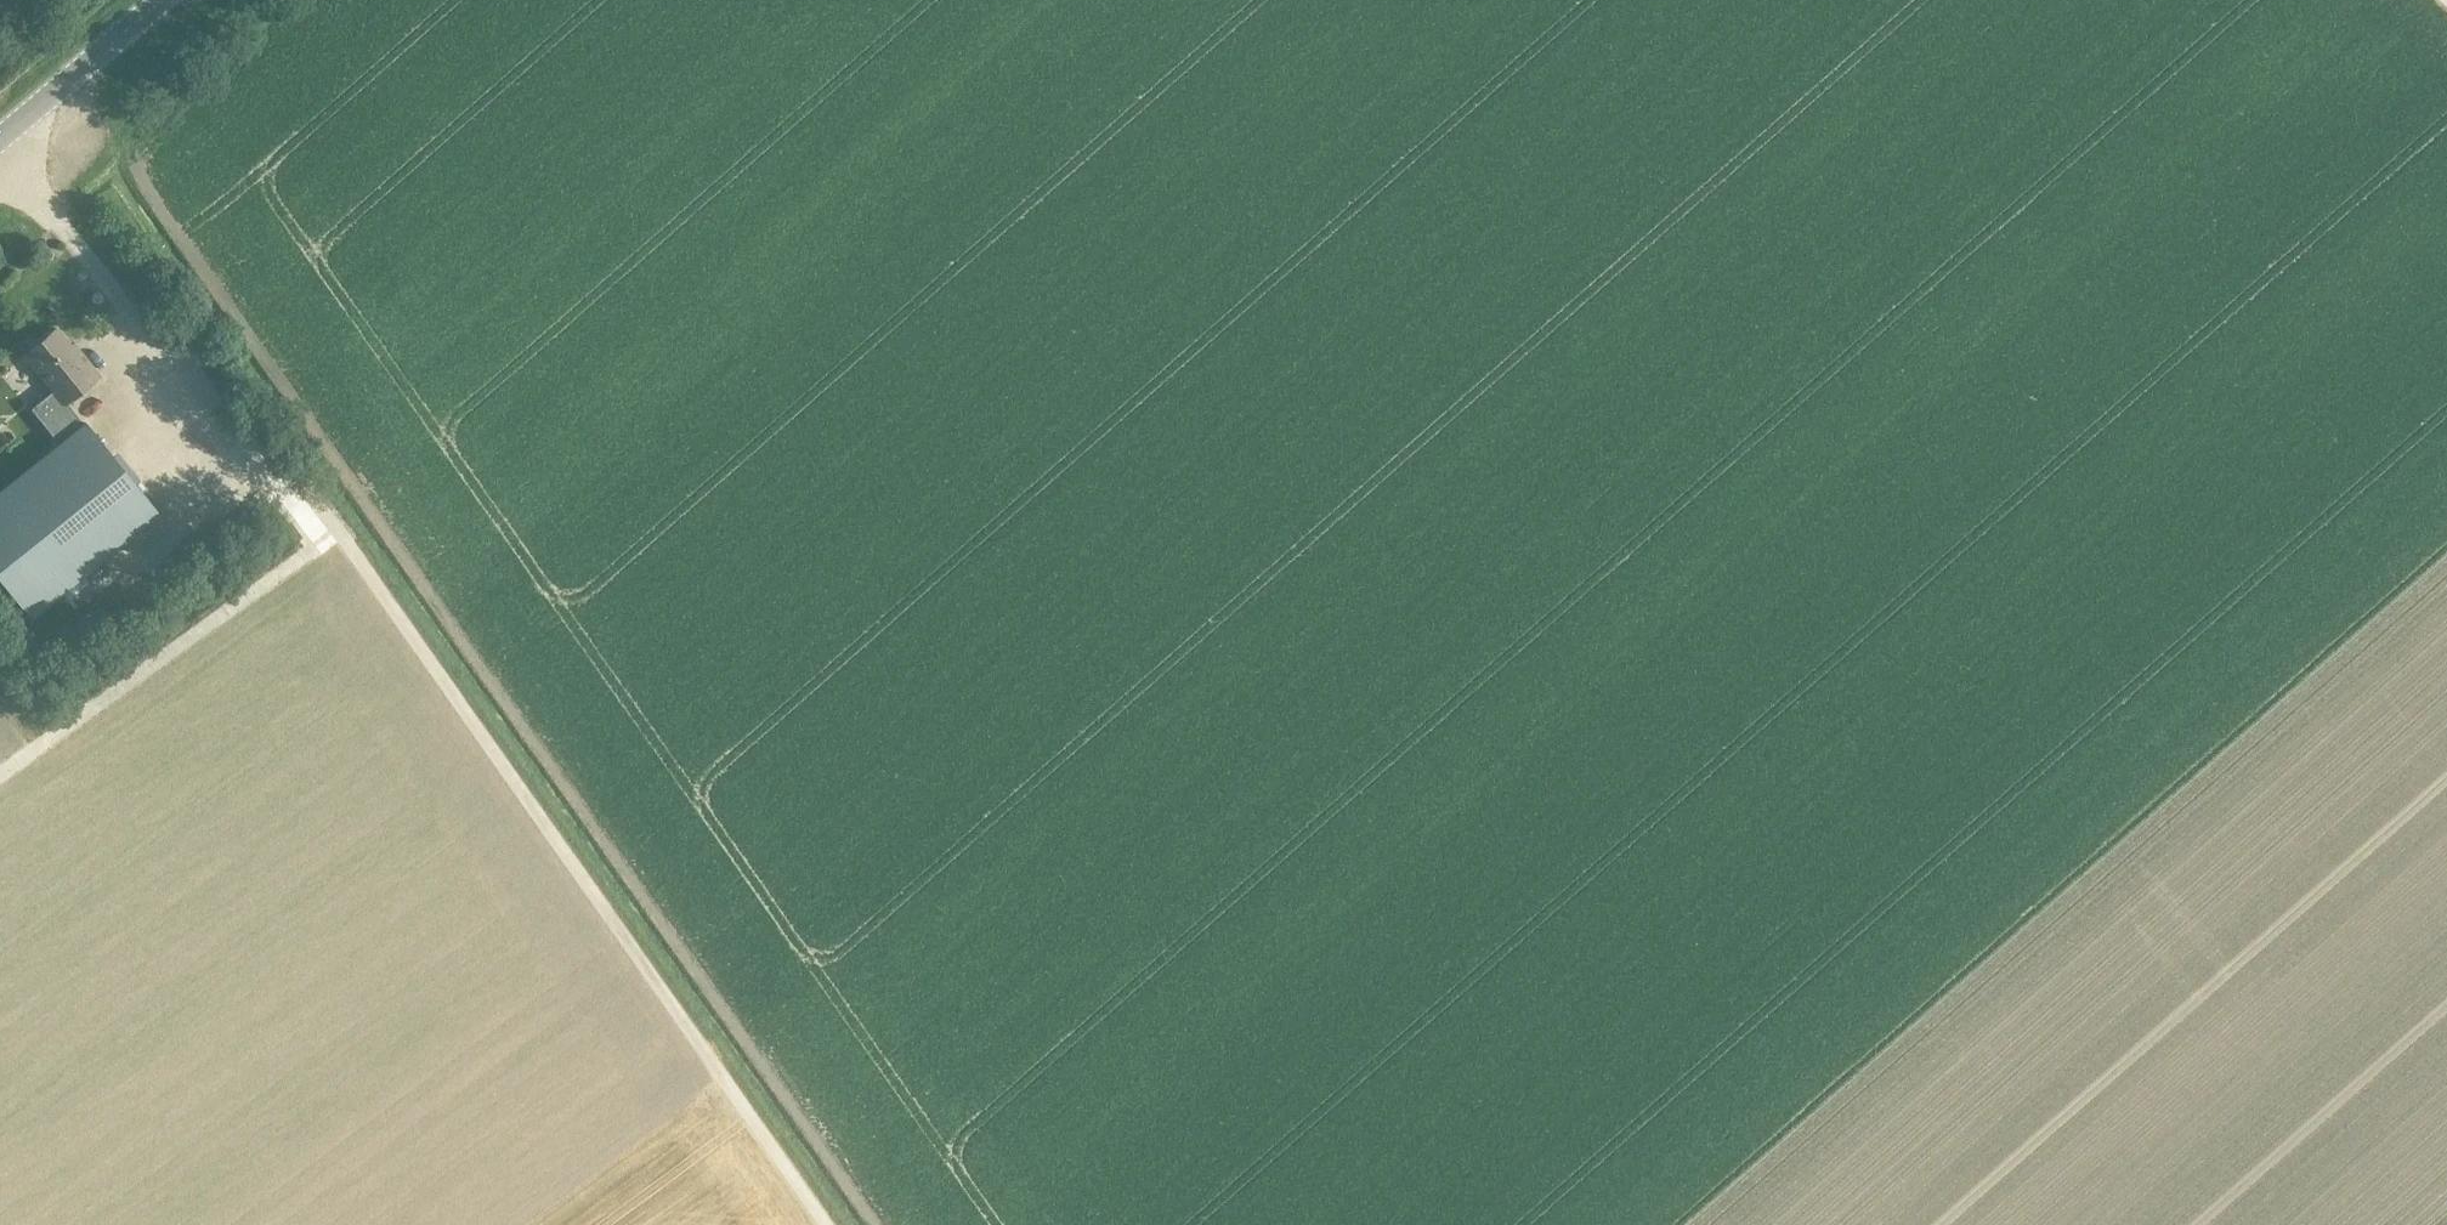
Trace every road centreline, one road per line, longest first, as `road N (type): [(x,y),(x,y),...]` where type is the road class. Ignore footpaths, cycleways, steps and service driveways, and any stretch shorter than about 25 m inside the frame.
road 1 (unclassified): [(0,136),(160,0)]

